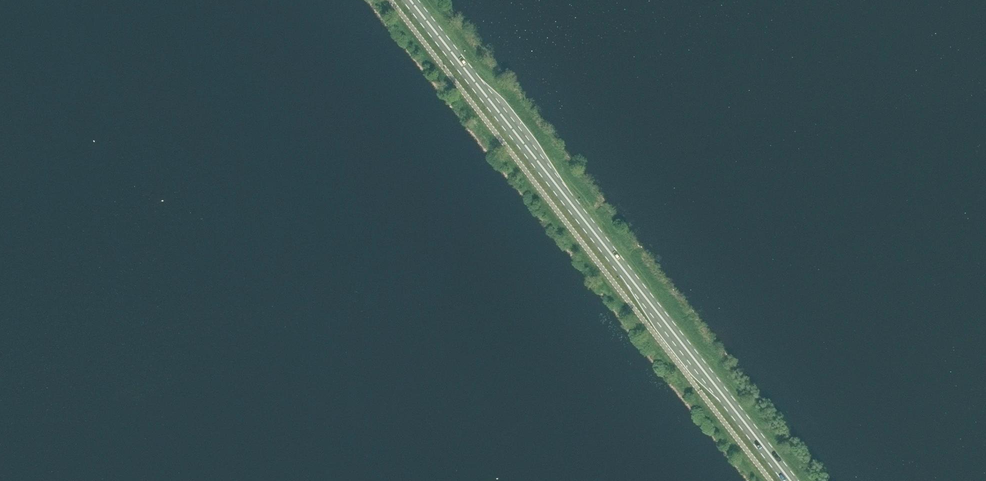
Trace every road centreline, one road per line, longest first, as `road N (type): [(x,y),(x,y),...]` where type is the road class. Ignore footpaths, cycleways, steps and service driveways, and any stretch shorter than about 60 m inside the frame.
road 1 (primary): [(790,480),(410,0)]

